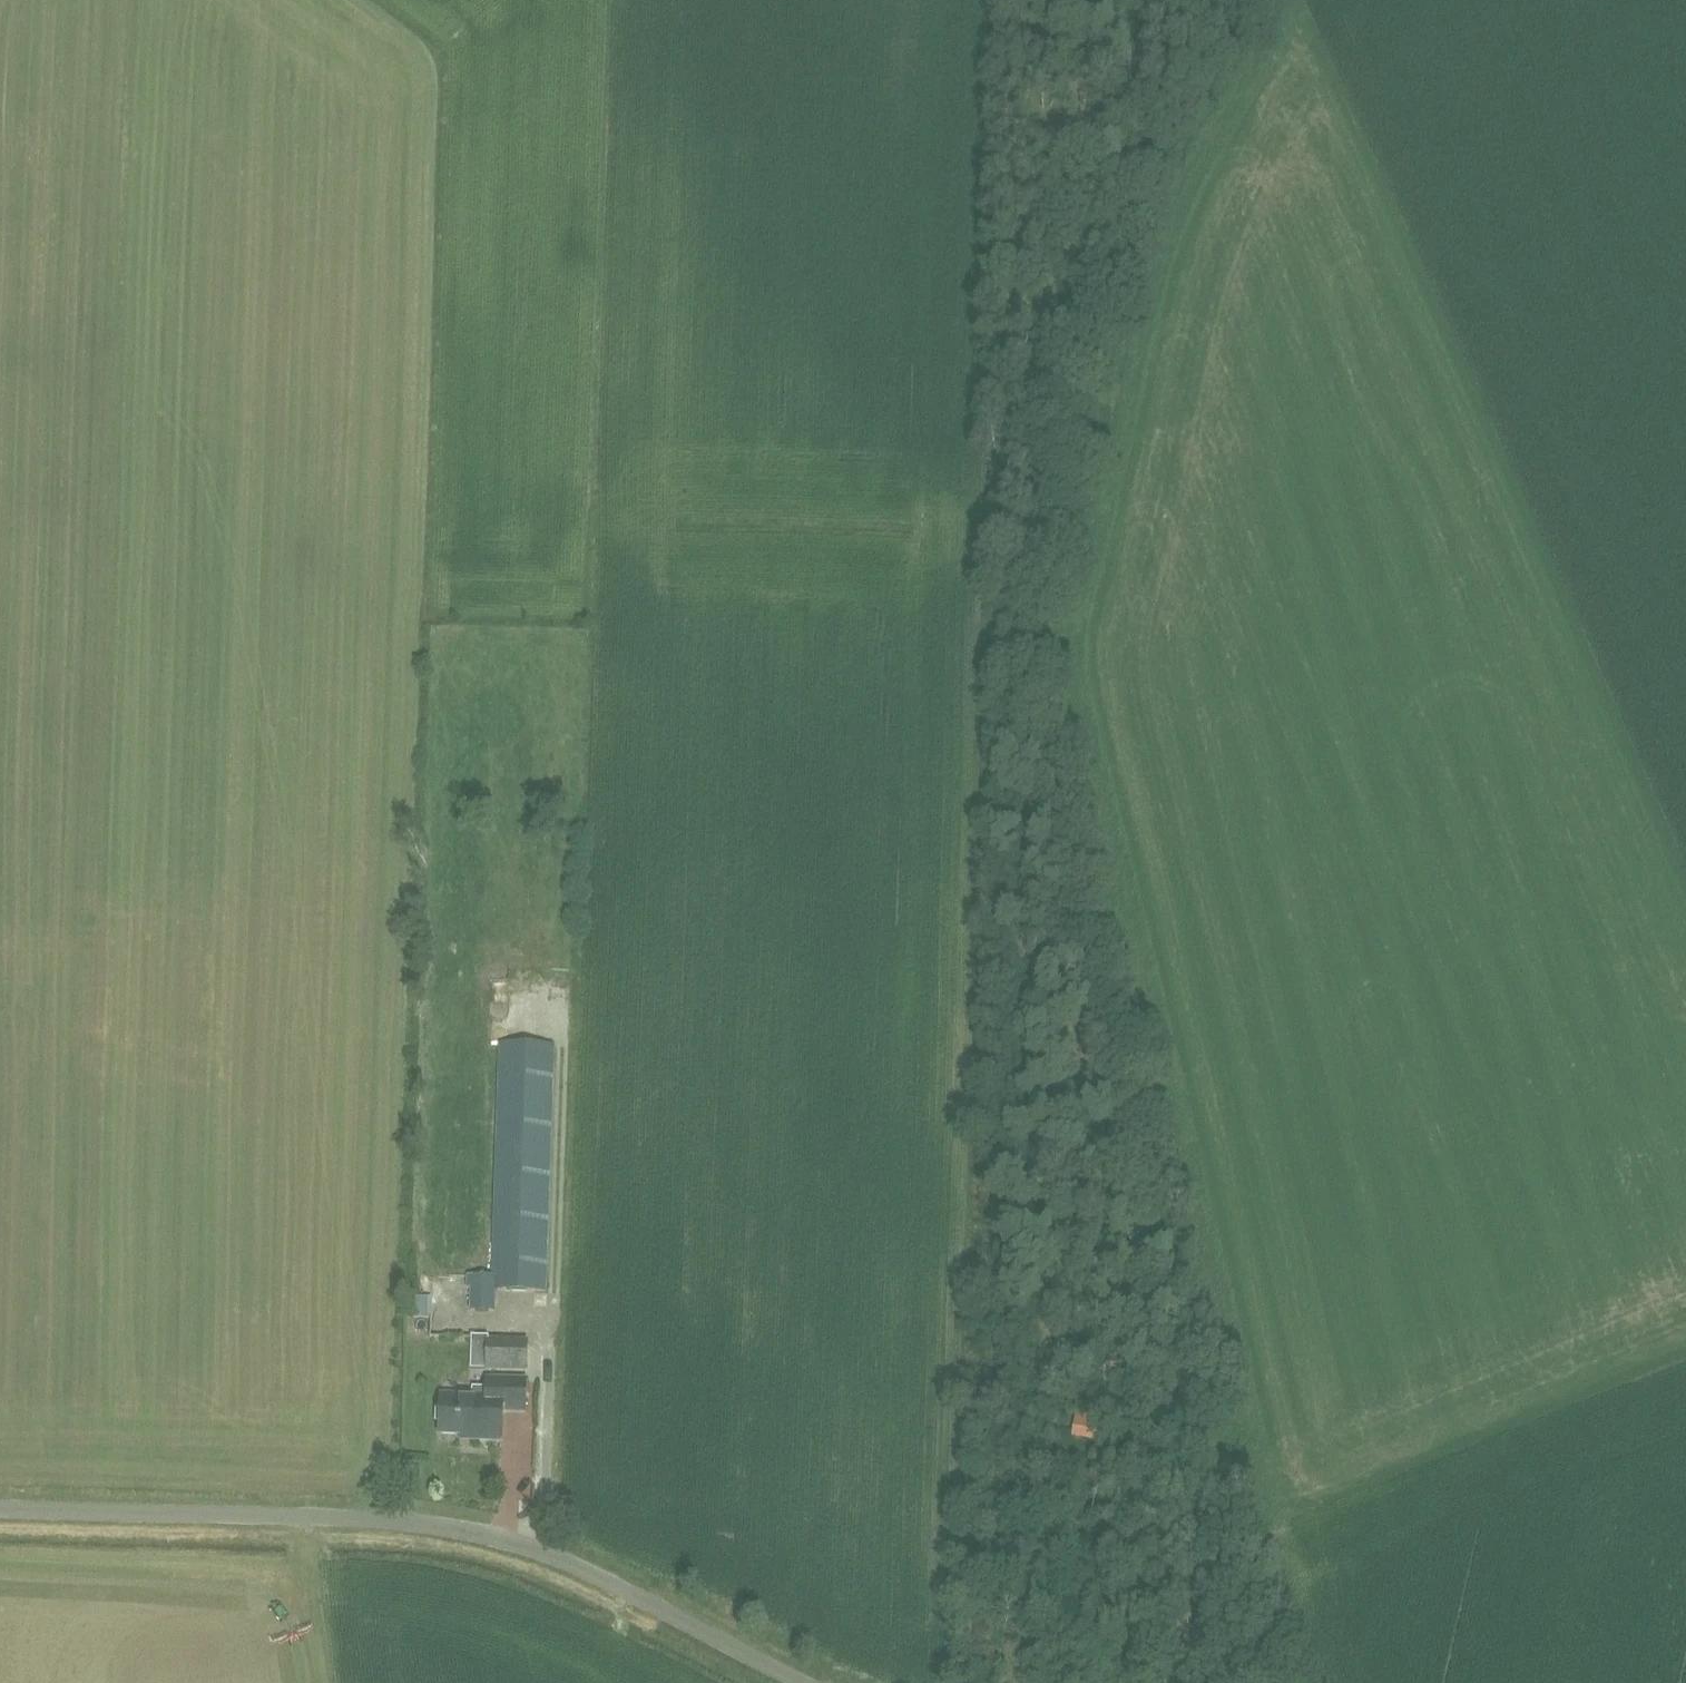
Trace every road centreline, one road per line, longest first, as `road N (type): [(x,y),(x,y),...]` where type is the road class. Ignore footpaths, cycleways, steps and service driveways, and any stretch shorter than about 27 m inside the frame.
road 1 (unclassified): [(798,1682),(530,1534),(454,1521),(0,1509)]

